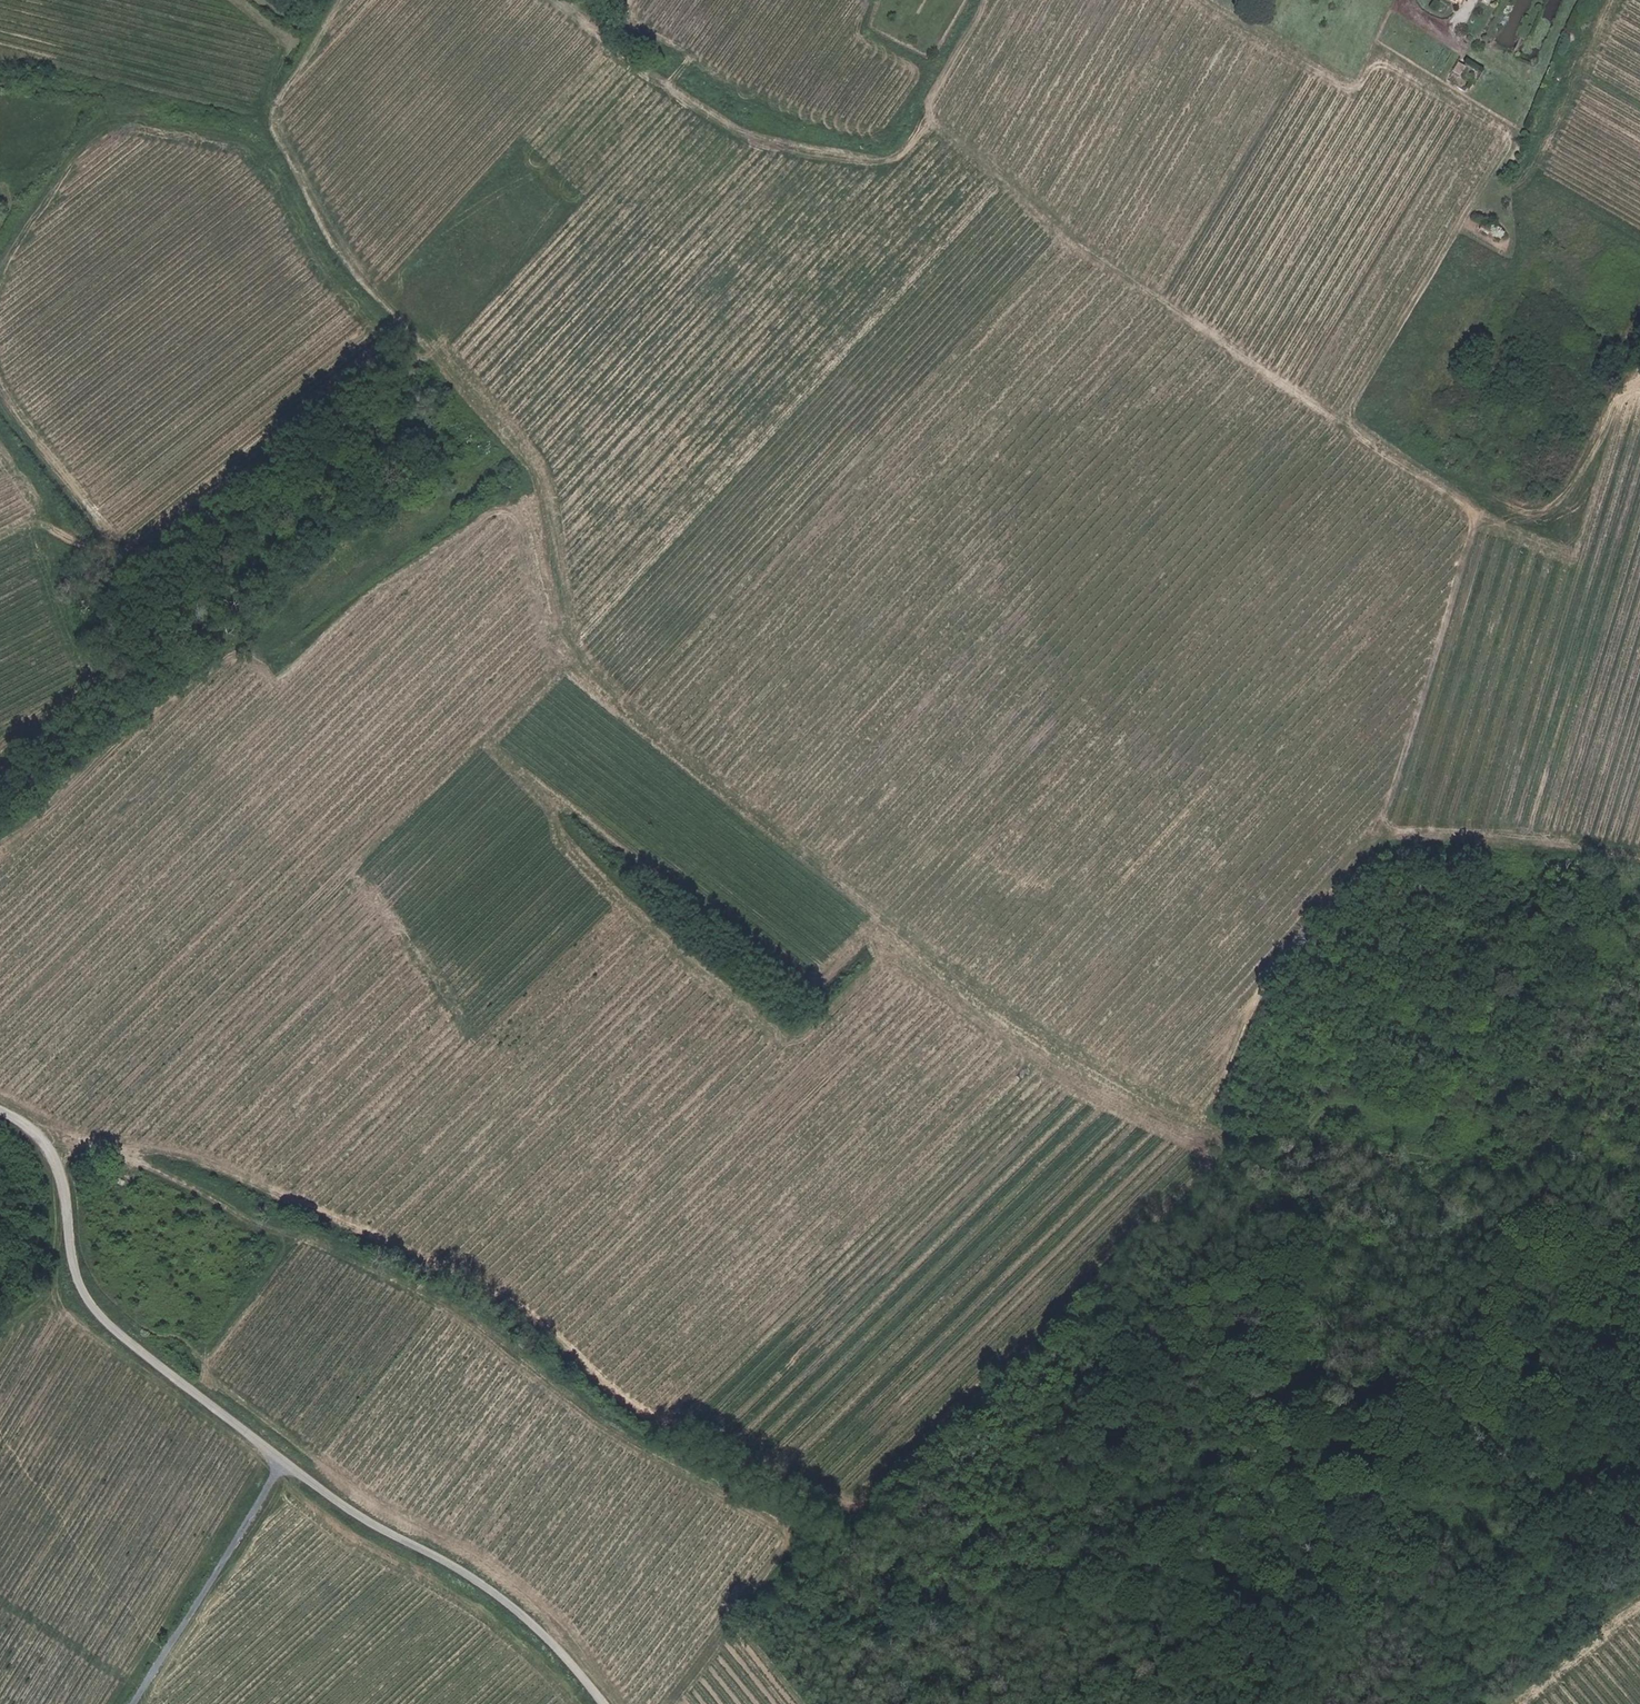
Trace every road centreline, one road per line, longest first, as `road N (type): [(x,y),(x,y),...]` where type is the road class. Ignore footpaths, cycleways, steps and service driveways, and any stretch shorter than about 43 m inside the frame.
road 1 (unclassified): [(601,1703),(546,1629),(286,1462),(107,1323),(83,1285),(64,1177),(39,1133),(0,1108)]
road 2 (track): [(1424,20),(1523,77),(1525,108),(1352,416)]
road 3 (track): [(286,1462),(135,1703)]
road 4 (track): [(0,84),(263,127)]

